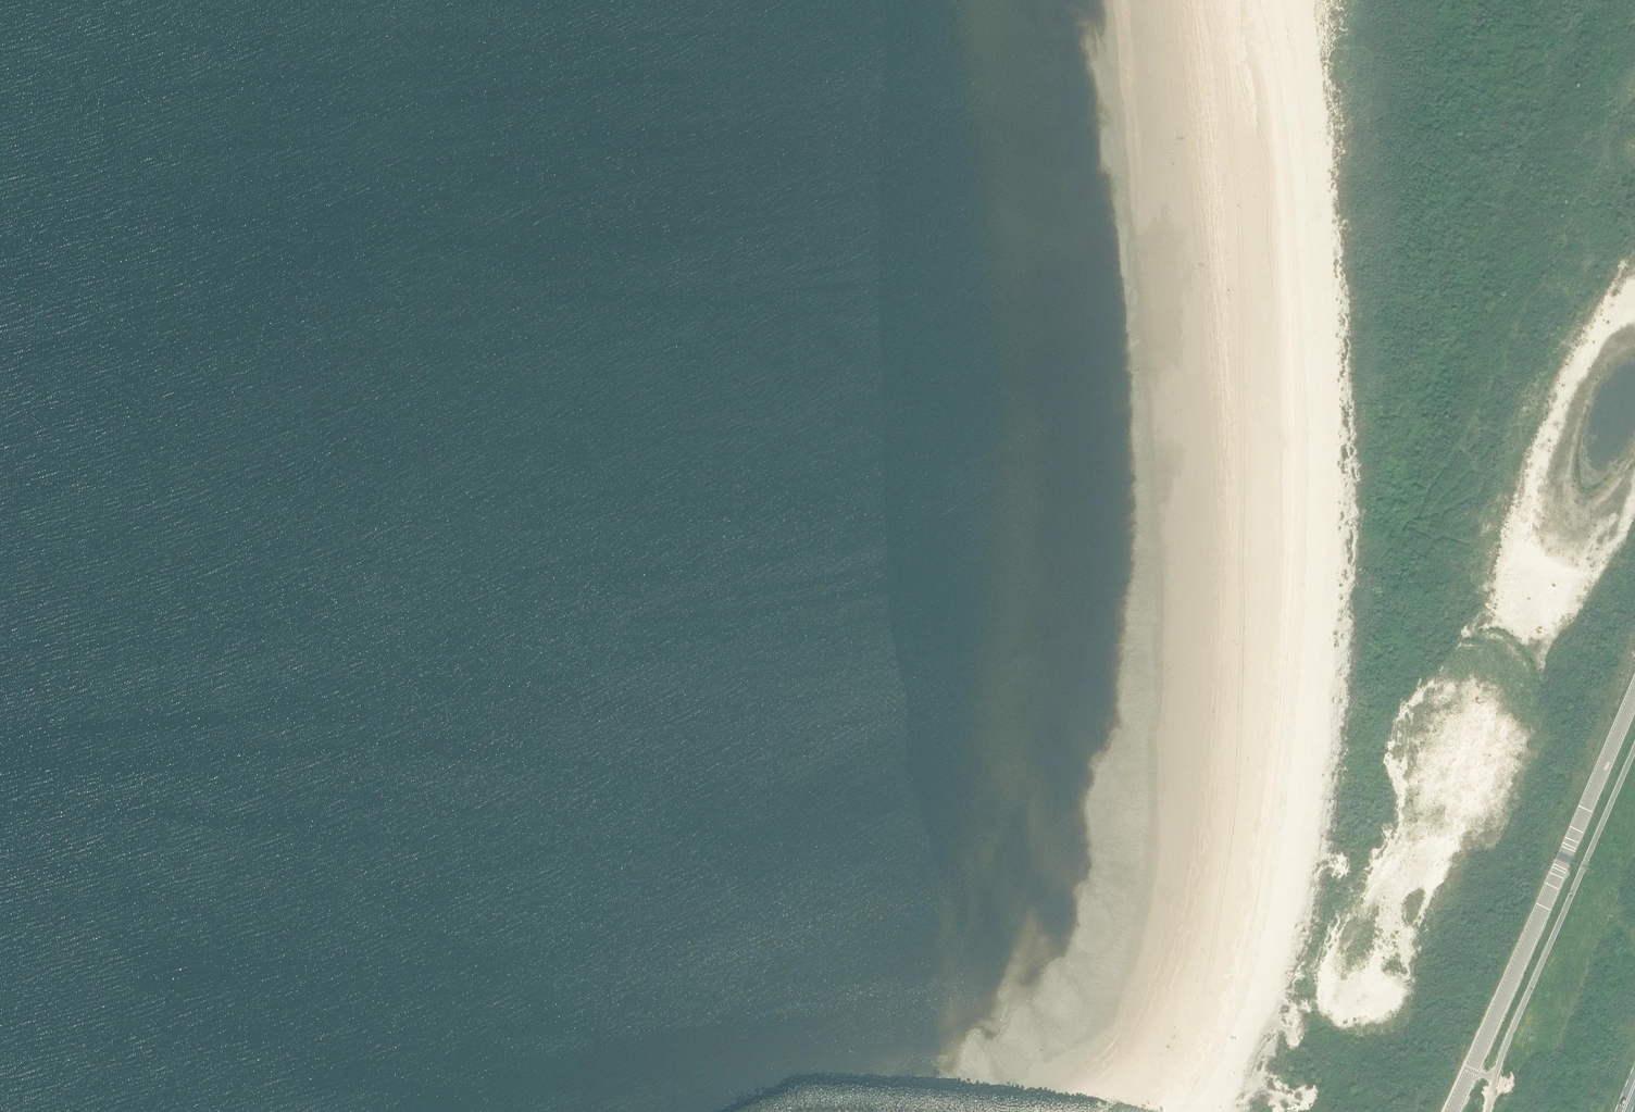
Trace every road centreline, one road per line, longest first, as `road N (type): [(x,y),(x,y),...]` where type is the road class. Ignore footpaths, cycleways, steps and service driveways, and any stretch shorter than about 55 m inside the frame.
road 1 (unclassified): [(1451,1111),(1634,695)]

